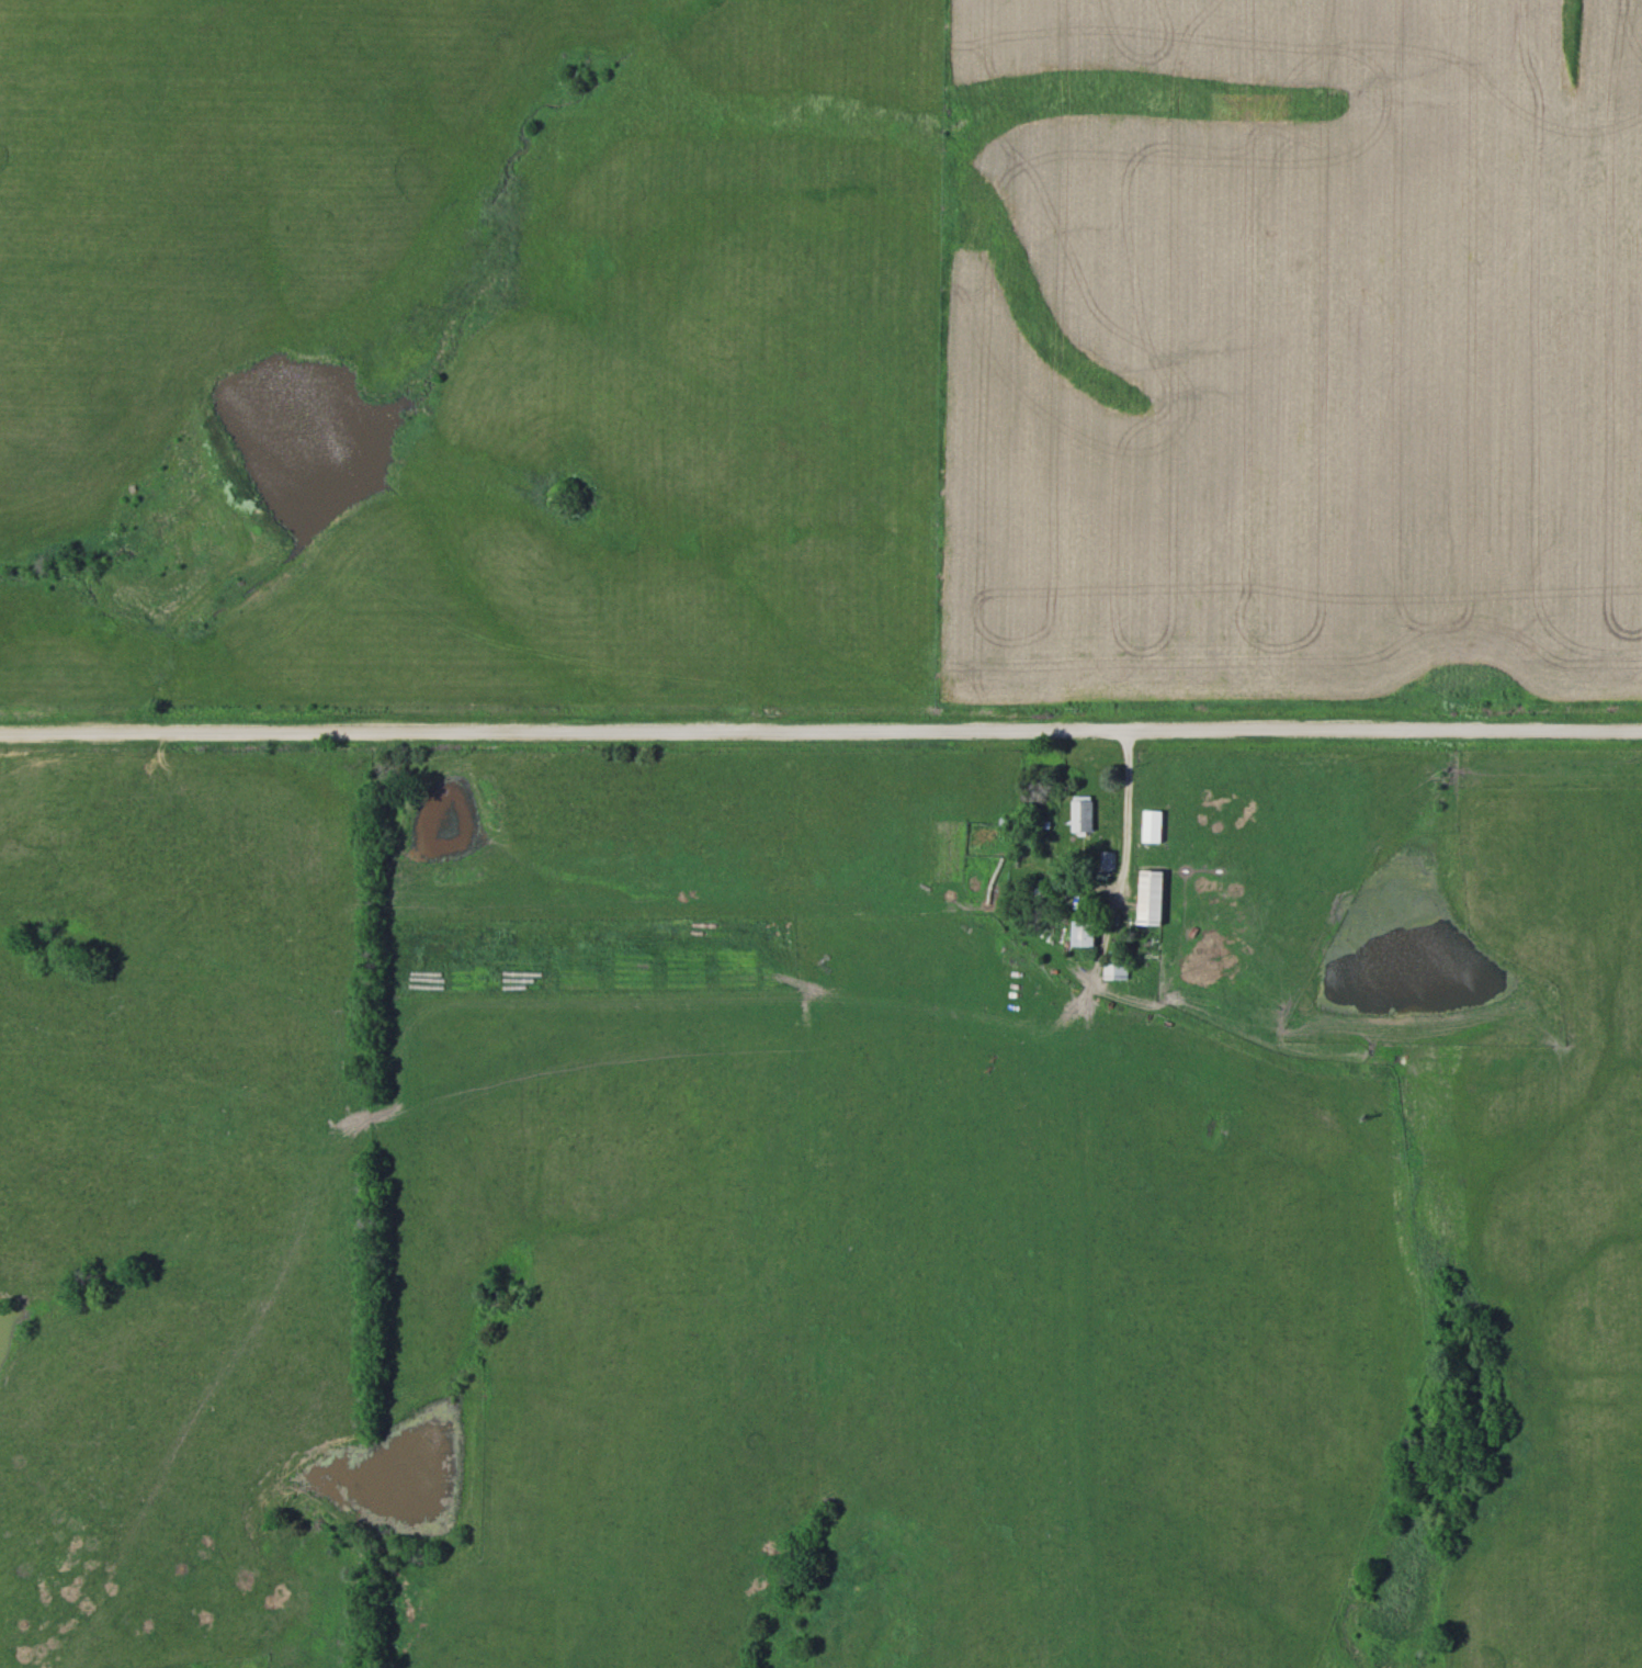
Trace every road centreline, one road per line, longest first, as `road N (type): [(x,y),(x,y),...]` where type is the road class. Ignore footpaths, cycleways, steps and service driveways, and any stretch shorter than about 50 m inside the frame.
road 1 (residential): [(1641,732),(0,732)]

